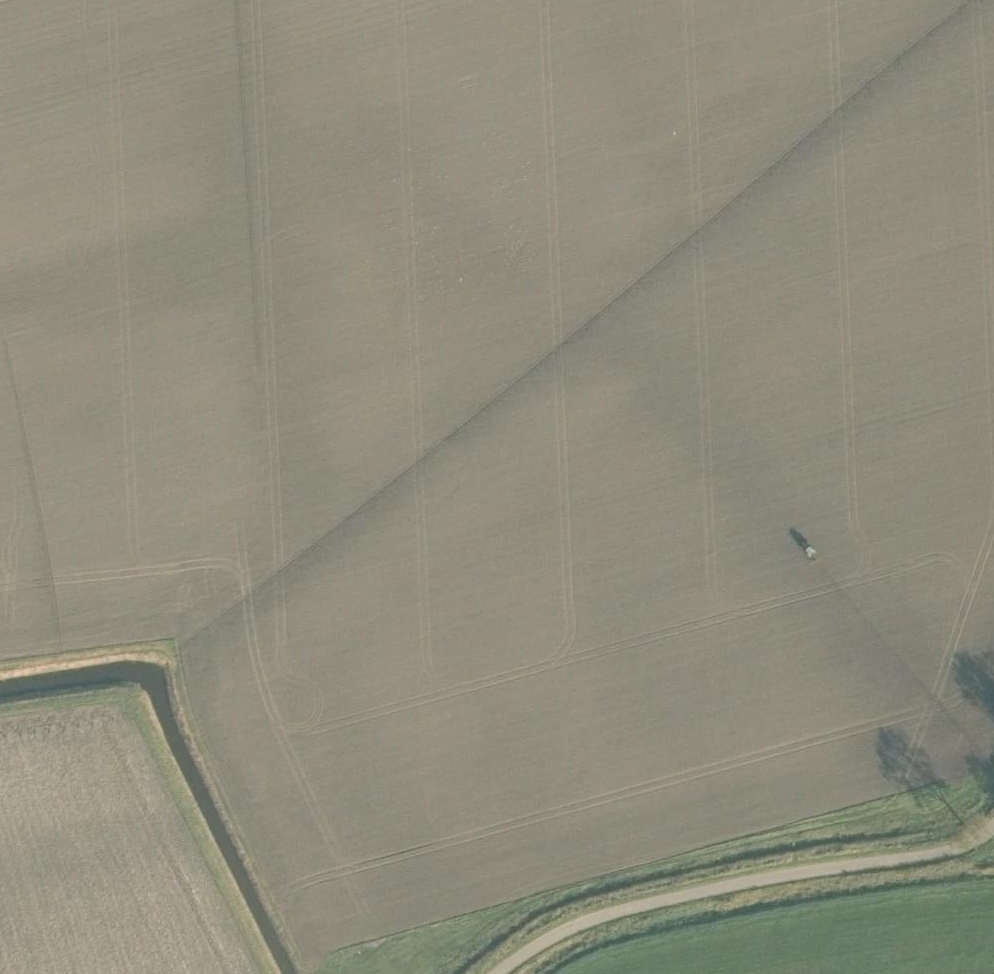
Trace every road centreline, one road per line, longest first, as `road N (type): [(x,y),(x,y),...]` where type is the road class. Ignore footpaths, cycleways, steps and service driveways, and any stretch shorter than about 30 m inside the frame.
road 1 (unclassified): [(497,973),(550,938),(625,909),(949,851),(993,824)]

